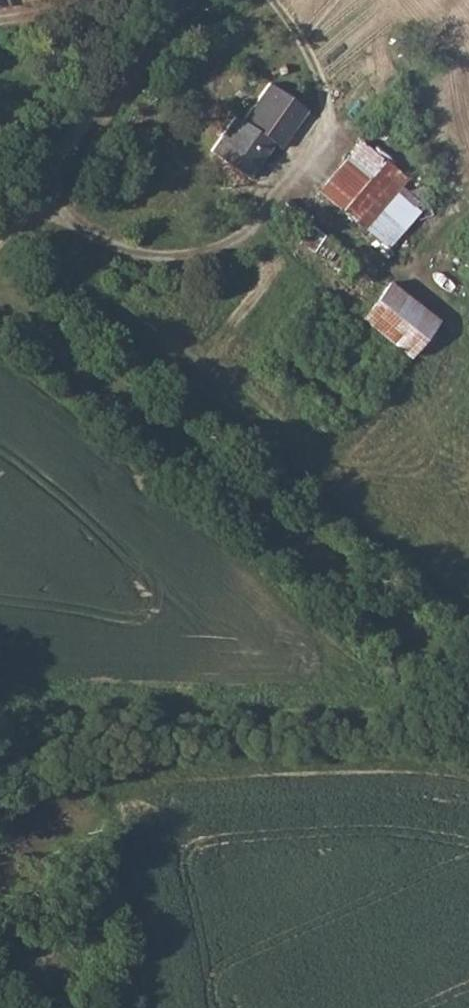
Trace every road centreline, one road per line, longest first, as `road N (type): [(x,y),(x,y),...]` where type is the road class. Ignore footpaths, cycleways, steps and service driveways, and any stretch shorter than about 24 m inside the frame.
road 1 (track): [(468,695),(0,301)]
road 2 (track): [(468,707),(92,730),(0,754)]
road 3 (unclassified): [(249,235),(144,259),(48,193),(87,119),(173,0)]

